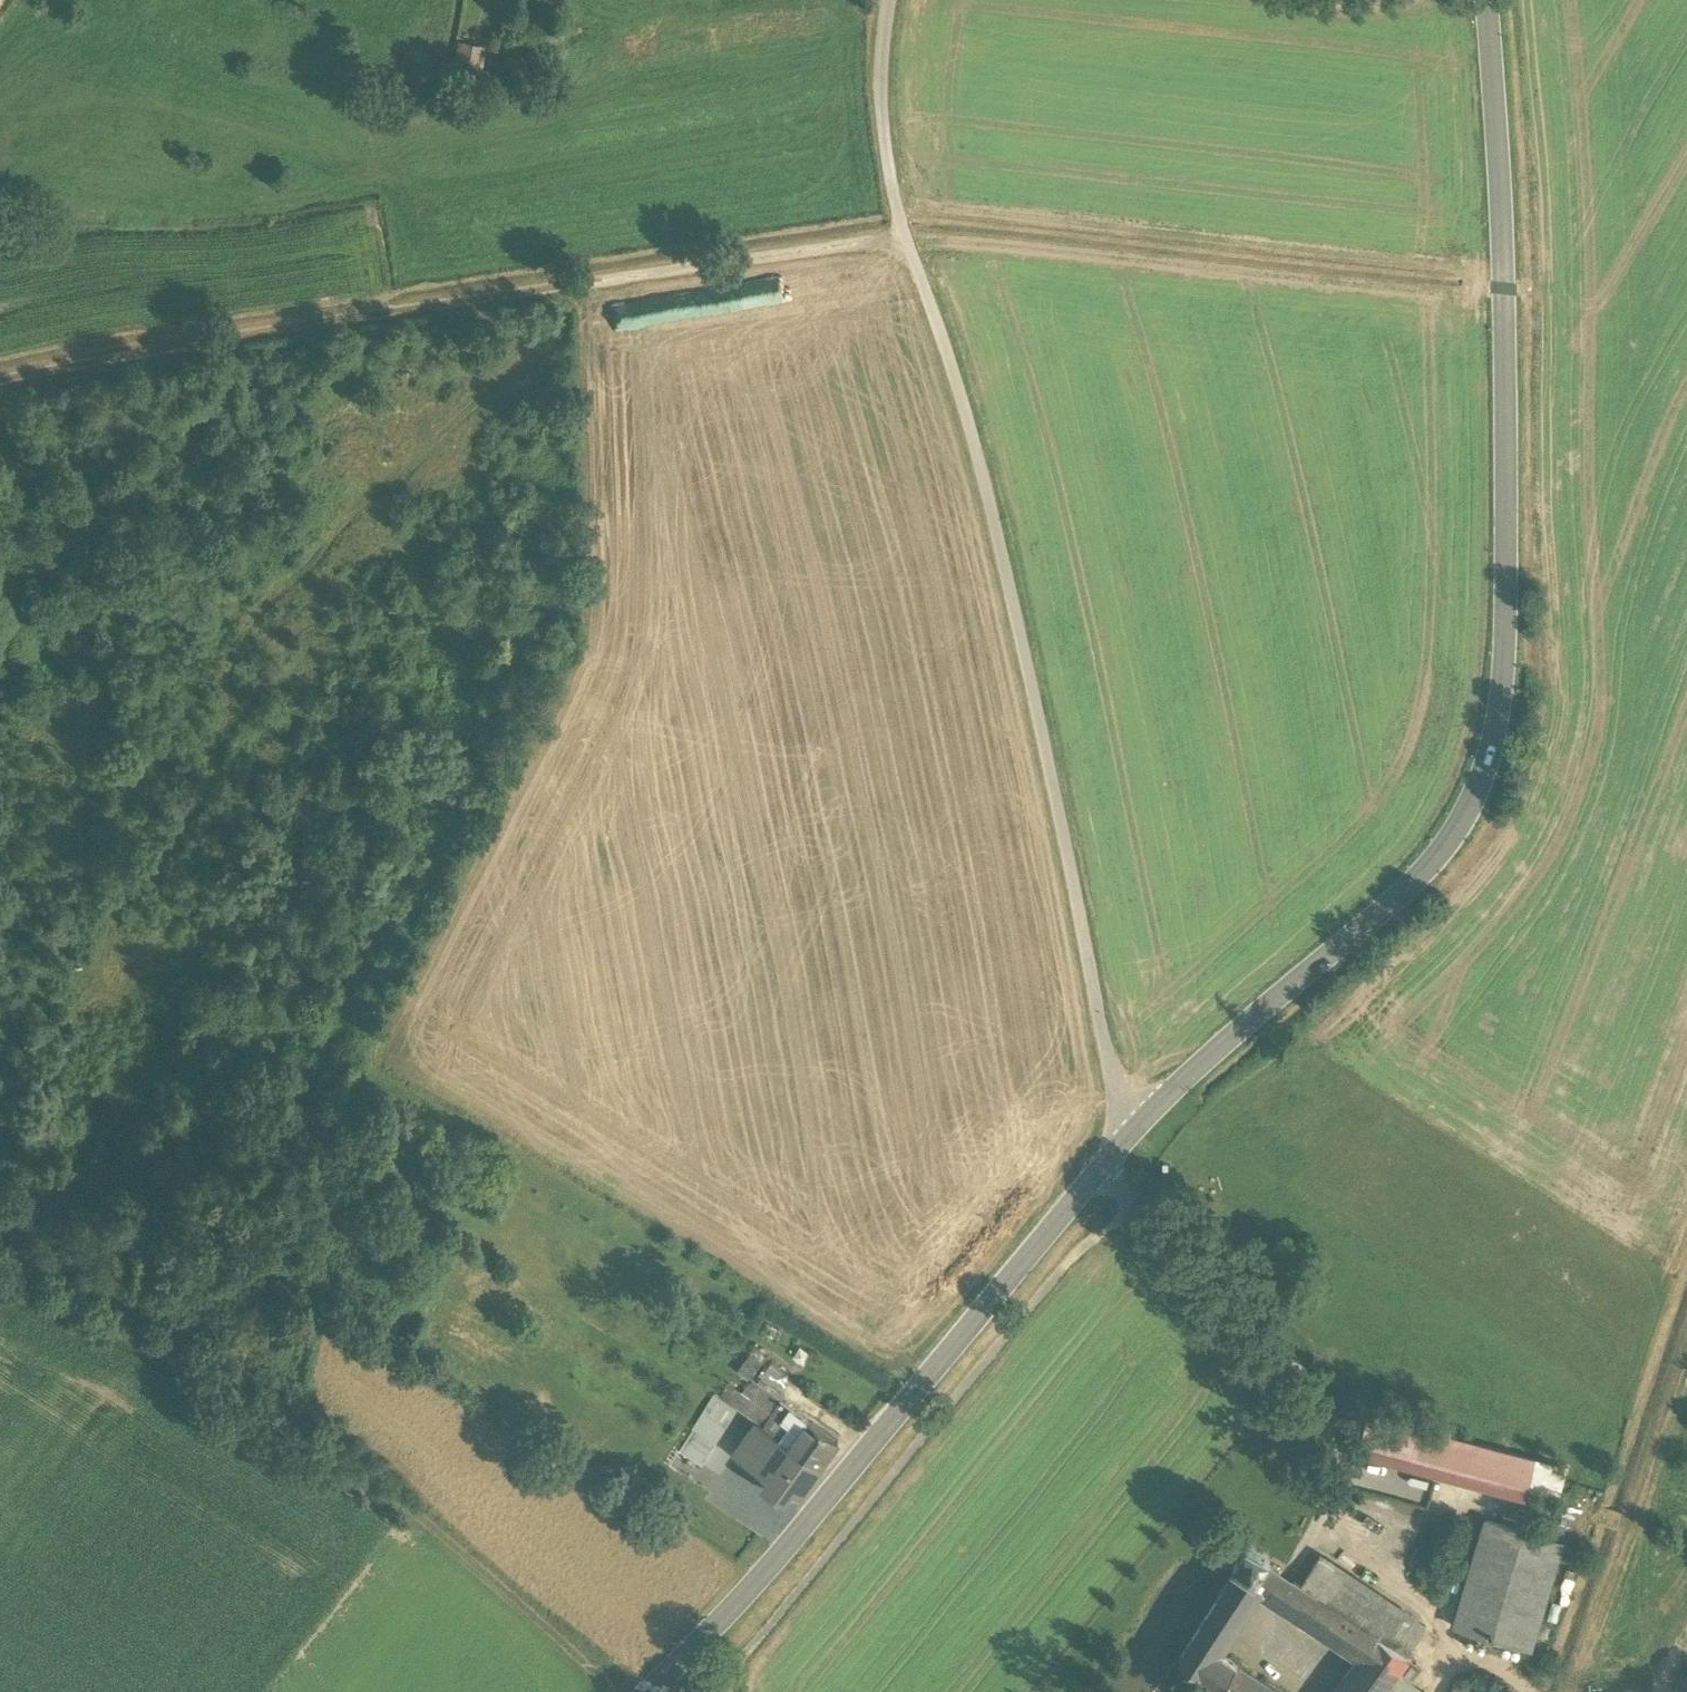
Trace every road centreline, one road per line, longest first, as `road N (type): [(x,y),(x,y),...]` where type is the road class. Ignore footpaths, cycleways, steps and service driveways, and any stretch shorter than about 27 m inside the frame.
road 1 (secondary): [(1489,0),(1511,295),(1504,722),(1454,842),(1136,1131),(881,1443),(651,1691)]
road 2 (track): [(1136,1131),(1101,1019),(997,527),(905,239),(880,91),(887,0)]
road 3 (track): [(905,239),(378,313),(0,381)]
road 4 (track): [(619,1691),(431,1526),(314,1441),(192,1376),(0,1298)]

